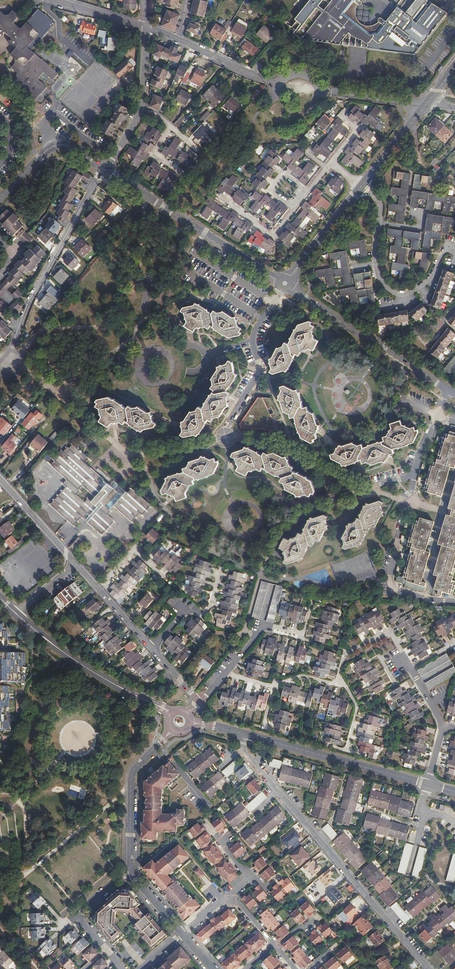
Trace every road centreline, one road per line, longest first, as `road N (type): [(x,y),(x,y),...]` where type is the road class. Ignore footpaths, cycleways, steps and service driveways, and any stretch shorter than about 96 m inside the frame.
road 1 (residential): [(428,968),(243,750)]
road 2 (residential): [(285,283),(104,169)]
road 3 (residential): [(449,390),(285,283)]
road 4 (residential): [(104,169),(16,340)]
road 5 (residential): [(449,251),(417,287),(386,288),(375,262),(379,205),(360,188)]
road 6 (tertiary): [(245,734),(428,784)]
road 7 (residential): [(395,590),(390,578),(403,501),(437,416)]
road 8 (residential): [(225,436),(259,371),(254,335),(285,283)]
road 9 (tertiary): [(17,614),(93,672),(157,706)]
road 10 (residential): [(104,169),(139,111),(146,27)]
road 11 (residential): [(165,737),(131,777),(131,872)]
road 12 (residential): [(227,672),(265,626),(304,633),(313,600)]
road 13 (residential): [(104,169),(57,145),(0,199)]
road 14 (residential): [(285,283),(360,188)]
road 15 (residential): [(336,684),(347,652),(386,633),(411,668)]

